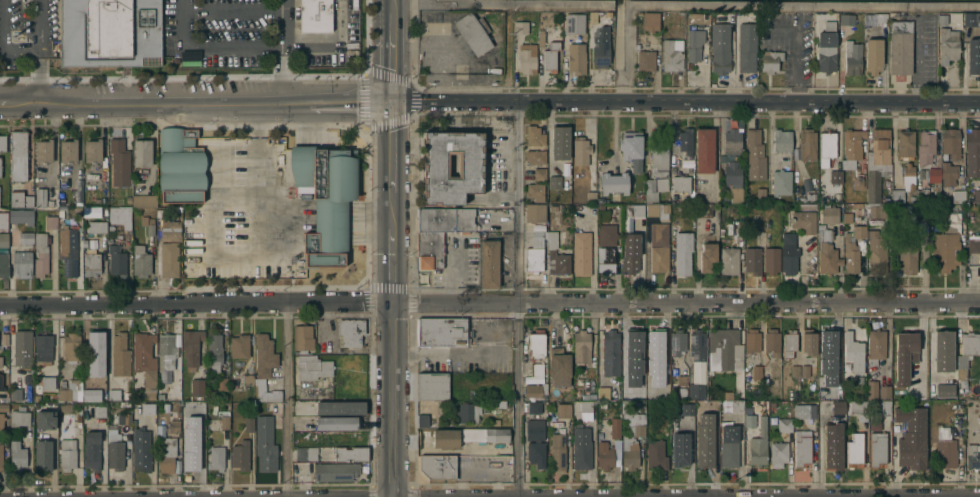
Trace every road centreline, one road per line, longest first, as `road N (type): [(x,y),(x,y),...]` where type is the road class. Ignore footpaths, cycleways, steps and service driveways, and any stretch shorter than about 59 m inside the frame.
road 1 (tertiary): [(390,101),(979,101)]
road 2 (residential): [(393,303),(979,303)]
road 3 (primary): [(393,496),(390,101)]
road 4 (residential): [(393,303),(0,306)]
road 5 (tertiary): [(309,103),(7,105)]

